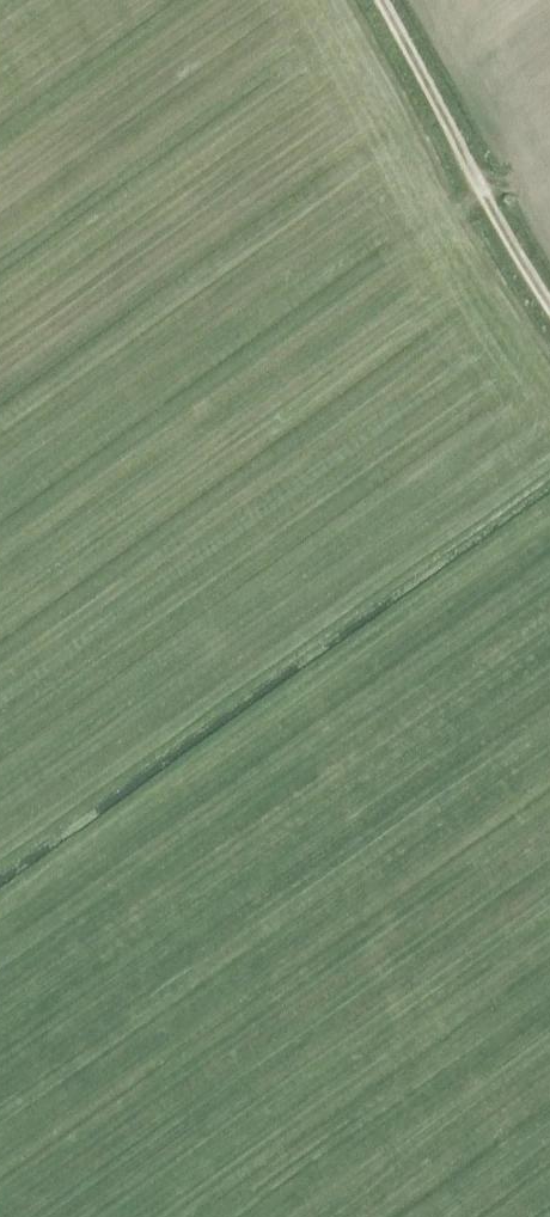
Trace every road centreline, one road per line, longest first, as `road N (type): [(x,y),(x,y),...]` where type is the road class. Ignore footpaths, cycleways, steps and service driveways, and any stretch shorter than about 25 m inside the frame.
road 1 (track): [(549,301),(380,0)]

